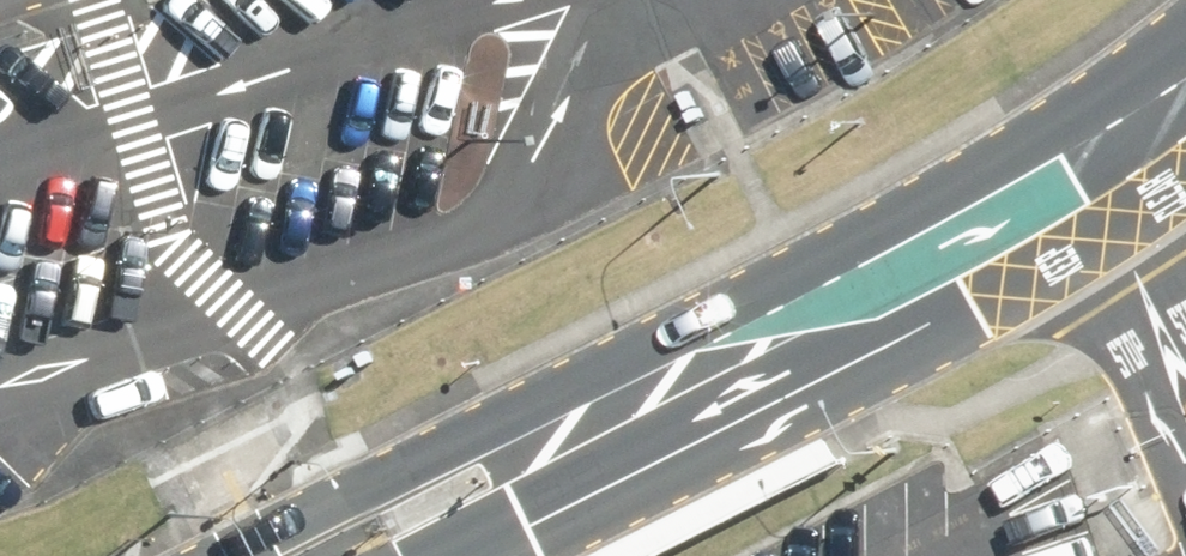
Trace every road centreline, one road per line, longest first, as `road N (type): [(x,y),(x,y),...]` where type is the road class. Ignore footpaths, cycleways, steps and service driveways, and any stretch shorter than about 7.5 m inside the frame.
road 1 (unclassified): [(232,555),(621,361),(846,295)]
road 2 (unclassified): [(846,295),(673,459),(476,555)]
road 3 (unclassified): [(1185,102),(846,295)]

